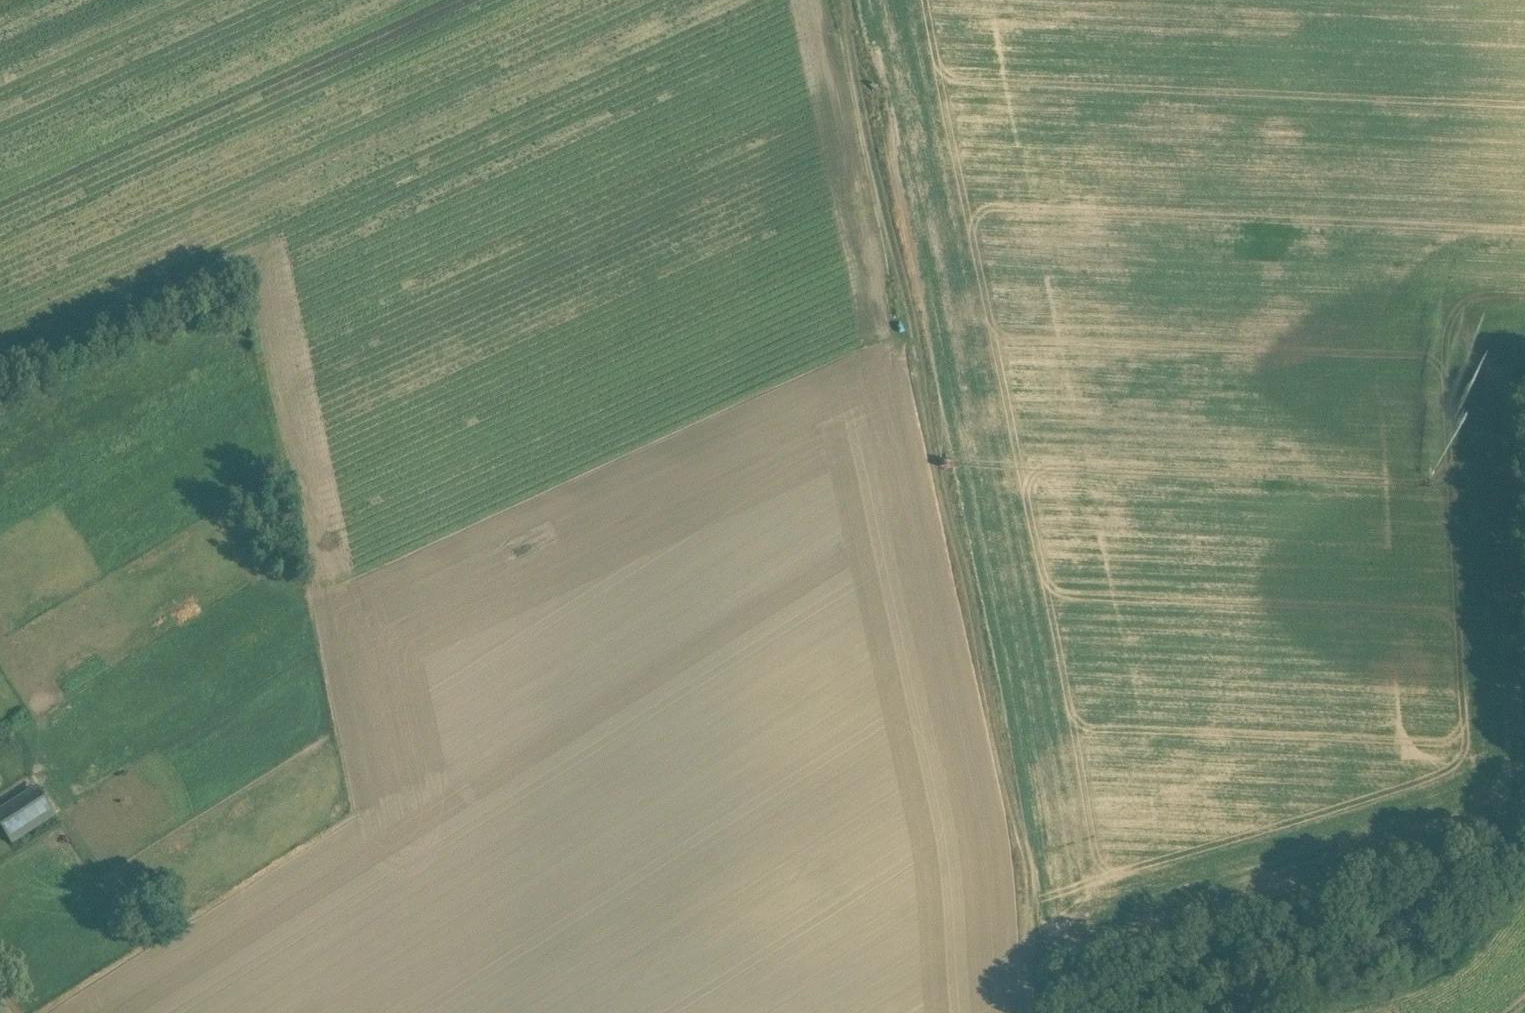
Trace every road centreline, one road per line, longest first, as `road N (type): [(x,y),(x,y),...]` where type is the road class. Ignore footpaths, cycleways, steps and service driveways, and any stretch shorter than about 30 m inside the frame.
road 1 (track): [(841,0),(1056,1012)]
road 2 (track): [(1524,794),(1426,897),(1199,1012)]

